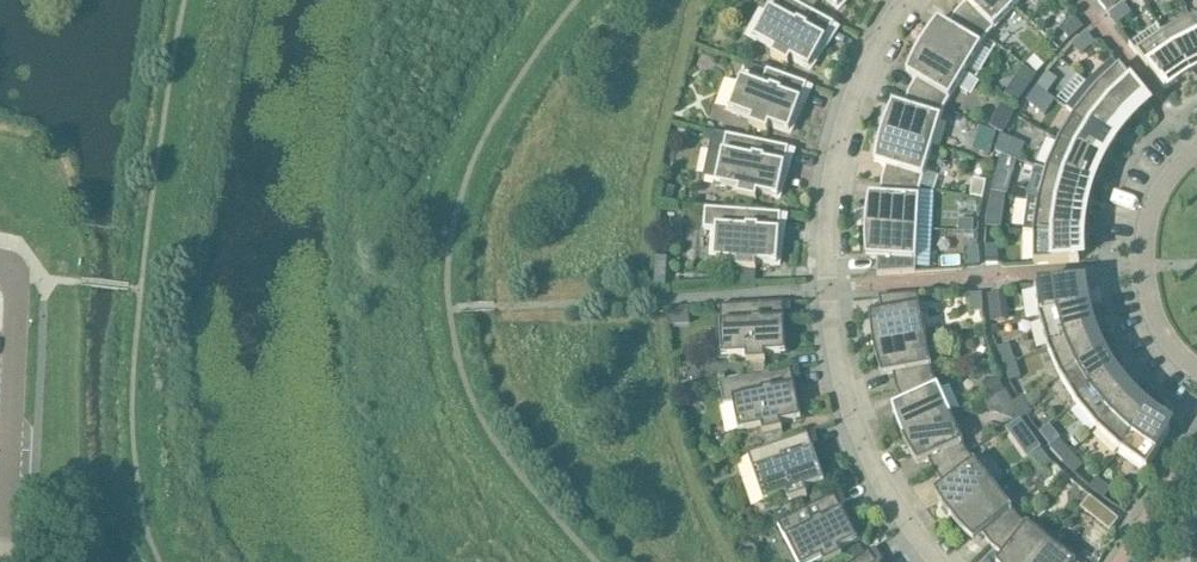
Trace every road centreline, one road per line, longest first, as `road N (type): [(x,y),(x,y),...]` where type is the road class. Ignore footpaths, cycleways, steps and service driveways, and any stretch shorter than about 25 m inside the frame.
road 1 (unclassified): [(904,0),(868,60),(837,142),(827,289),(839,373),(860,440),(895,509),(935,561)]
road 2 (residential): [(1,561),(18,277),(0,261)]
road 3 (residential): [(1196,149),(1157,195),(1144,260),(1165,337),(1196,370)]

